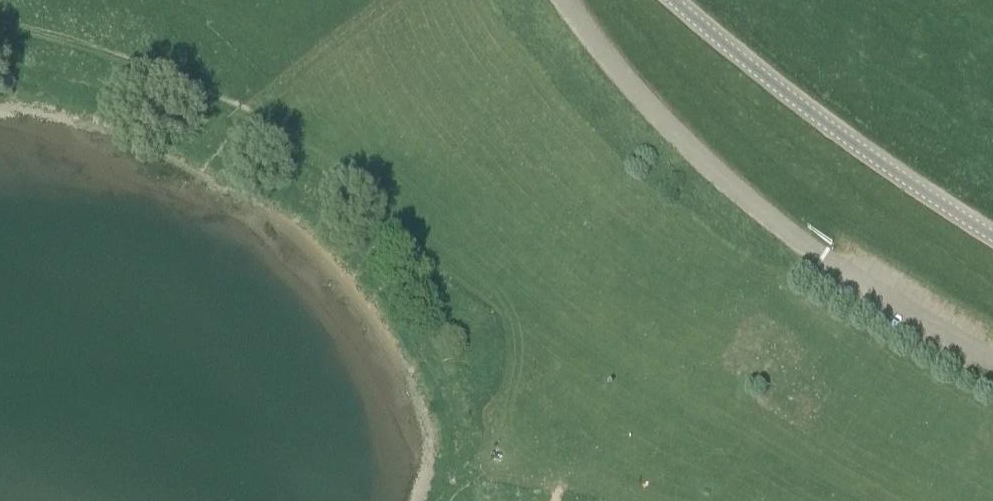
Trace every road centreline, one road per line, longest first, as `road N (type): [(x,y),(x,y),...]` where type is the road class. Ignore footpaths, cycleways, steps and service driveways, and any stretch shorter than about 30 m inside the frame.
road 1 (tertiary): [(992,238),(796,105),(671,0)]

